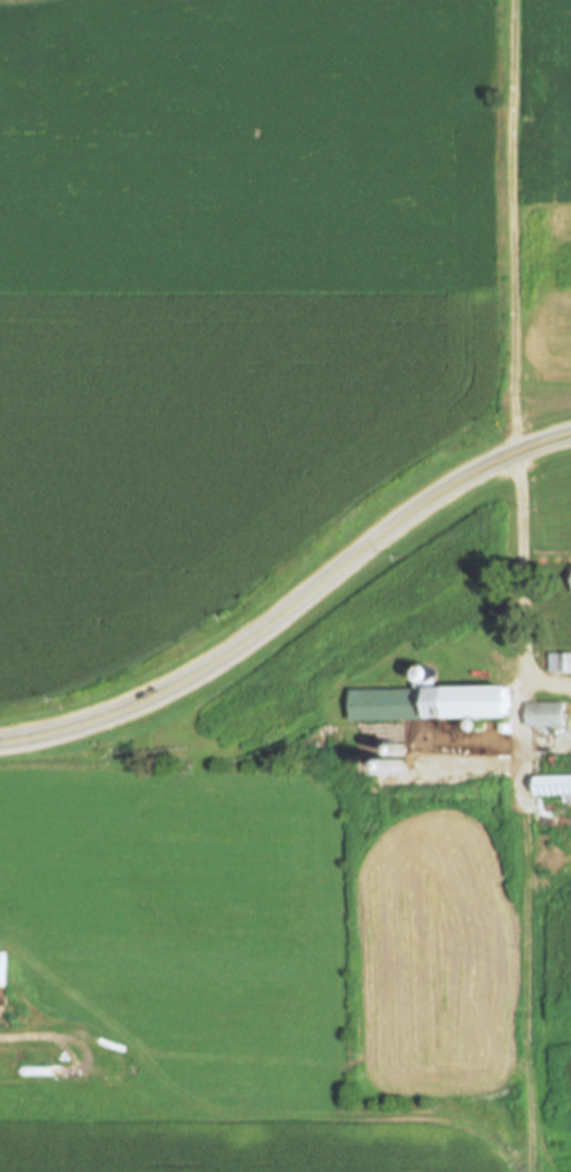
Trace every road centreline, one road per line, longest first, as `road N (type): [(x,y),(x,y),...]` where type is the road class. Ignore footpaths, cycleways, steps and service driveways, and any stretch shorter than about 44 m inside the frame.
road 1 (secondary): [(570,436),(446,487),(176,687),(89,723),(0,744)]
road 2 (track): [(0,948),(67,953),(105,975),(130,1016),(147,1102),(167,1117),(446,1113),(495,1137),(506,1171)]
road 3 (track): [(530,1171),(523,694)]
road 4 (track): [(516,454),(509,0)]

